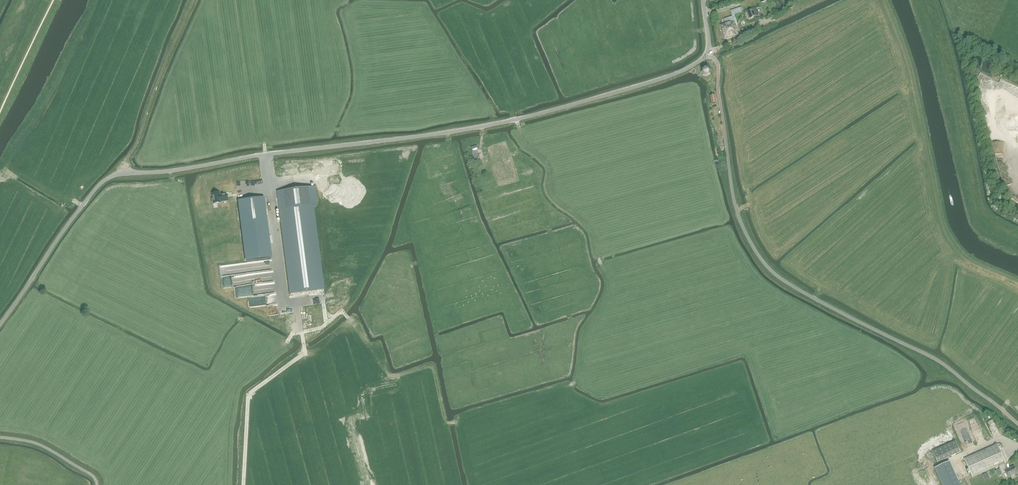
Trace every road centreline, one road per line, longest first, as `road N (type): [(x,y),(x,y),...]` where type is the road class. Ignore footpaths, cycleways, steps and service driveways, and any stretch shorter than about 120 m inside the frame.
road 1 (unclassified): [(0,323),(109,177),(464,130),(647,83),(708,53),(703,0)]
road 2 (track): [(266,154),(269,134),(348,125),(359,83),(350,18),(426,10),(493,124)]
road 3 (track): [(192,0),(124,173)]
road 4 (track): [(302,332),(305,353),(248,395),(243,484)]

